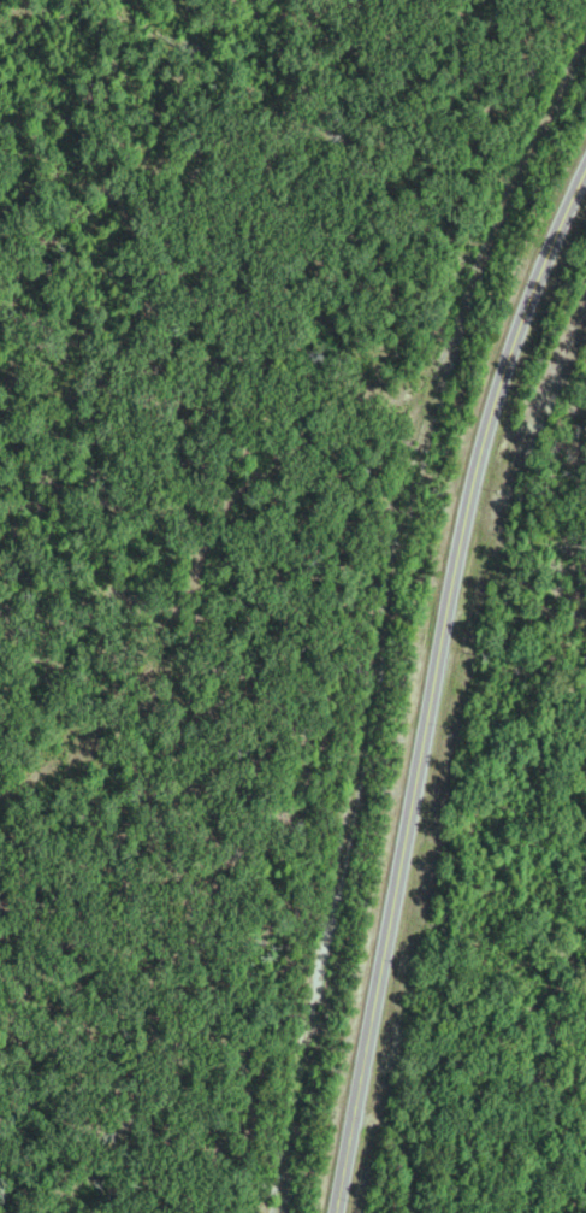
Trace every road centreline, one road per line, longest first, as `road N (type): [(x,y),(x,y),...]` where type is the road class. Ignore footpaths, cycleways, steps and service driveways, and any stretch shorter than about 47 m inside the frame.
road 1 (residential): [(286,1212),(407,530),(455,311),(499,182),(585,65)]
road 2 (tertiary): [(336,1212),(450,595),(490,425),(515,337),(585,175)]
road 3 (residential): [(356,1108),(410,1120),(420,1144),(411,1212)]

